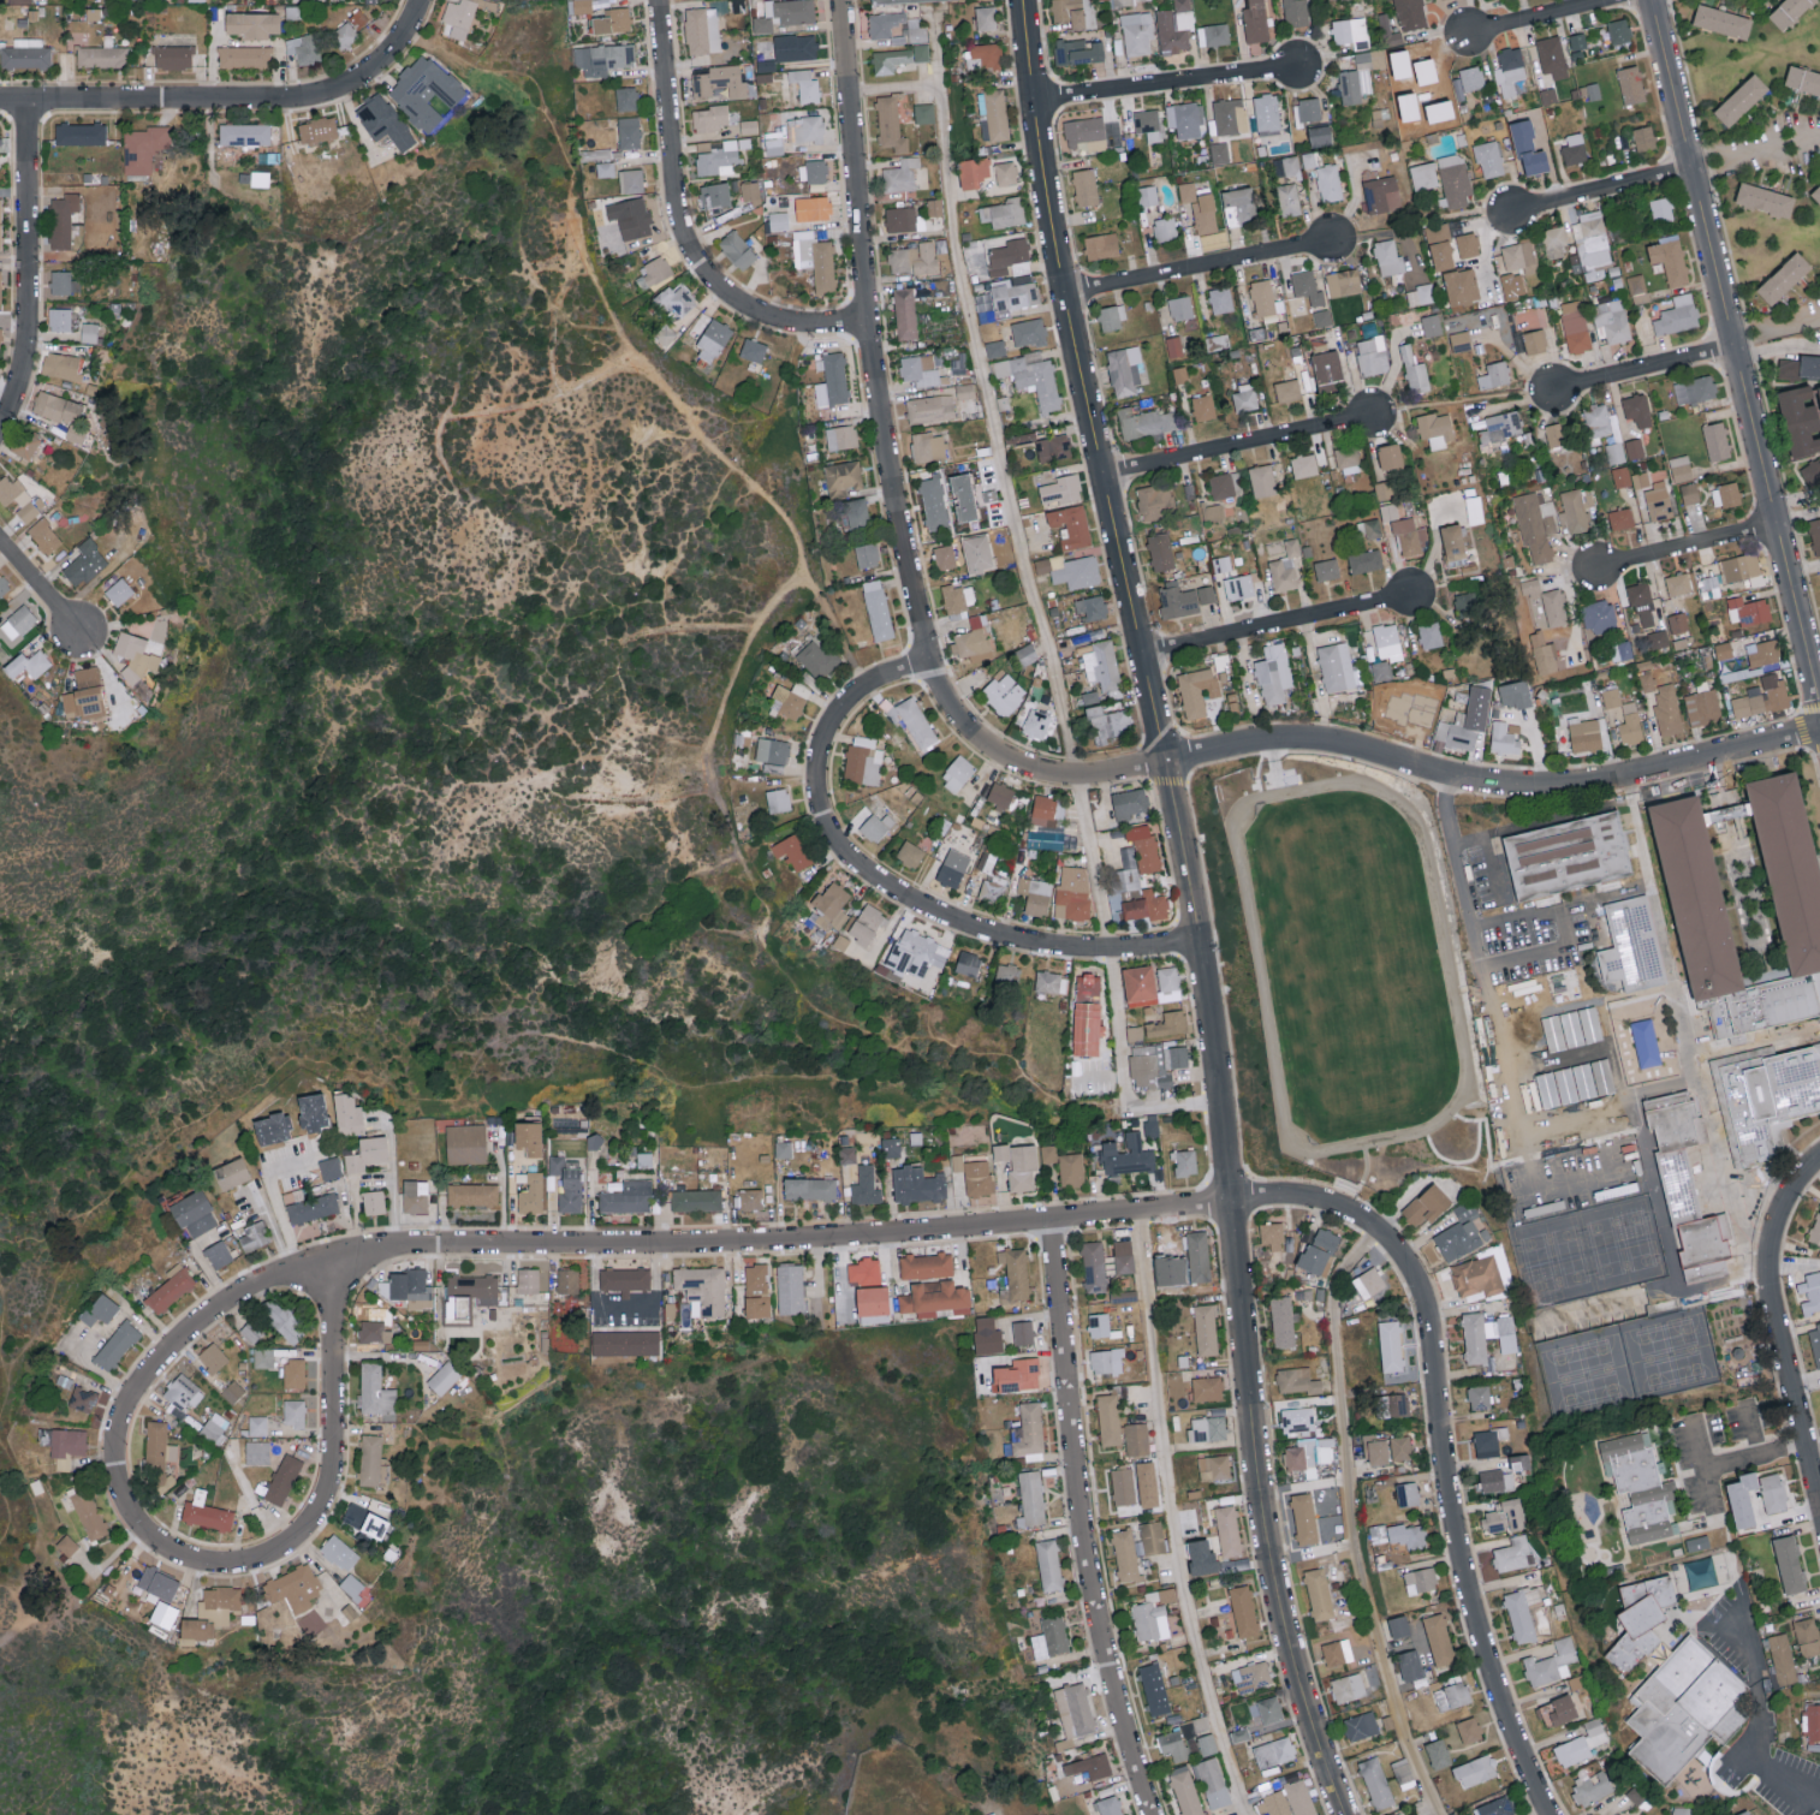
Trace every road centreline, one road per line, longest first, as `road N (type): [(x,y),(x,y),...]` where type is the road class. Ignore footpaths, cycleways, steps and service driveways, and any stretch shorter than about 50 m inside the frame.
road 1 (tertiary): [(1349,1814),(1285,1612),(1257,1468),(1224,1109),(1199,939),(1064,288),(1023,0)]
road 2 (residential): [(1166,756),(1073,772),(1006,755),(960,721),(928,657),(866,316),(841,0)]
road 3 (residential): [(334,1258),(394,1244),(775,1238),(1232,1198)]
road 4 (residential): [(334,1258),(234,1293),(136,1382),(119,1415),(117,1495),(136,1529),(162,1548),(220,1565),(256,1559),(289,1543),(313,1515),(328,1478),(334,1258)]
road 5 (residential): [(1550,1814),(1531,1783),(1467,1582),(1422,1281),(1354,1213),(1297,1197),(1232,1198)]
road 6 (tertiary): [(1819,696),(1651,0)]
road 7 (residential): [(1166,756),(1257,737),(1310,737),(1479,784),(1572,787),(1819,729)]
road 8 (residential): [(1157,1814),(1099,1612),(1051,1218)]
road 9 (residential): [(1108,950),(1046,944),(935,911),(839,845),(819,786),(827,725),(861,685),(928,657)]
road 10 (residential): [(0,107),(301,101),(351,88),(389,60),(424,0)]
road 11 (residential): [(866,316),(804,321),(767,314),(702,268),(677,194),(659,0)]
road 12 (residential): [(1819,1500),(1772,1304),(1779,1228),(1801,1177),(1819,1159)]
road 13 (residential): [(0,432),(26,362),(29,107)]
road 14 (residential): [(1141,649),(1412,589)]
road 15 (residential): [(1102,470),(1373,411)]
road 16 (residential): [(1064,288),(1333,236)]
road 17 (residential): [(1033,96),(1297,63)]
road 18 (residential): [(1554,386),(1735,344)]
road 19 (residential): [(1511,207),(1691,165)]
road 20 (residential): [(1598,563),(1777,520)]
road 21 (residential): [(1469,30),(1595,0)]
road 22 (residential): [(81,630),(0,540)]

